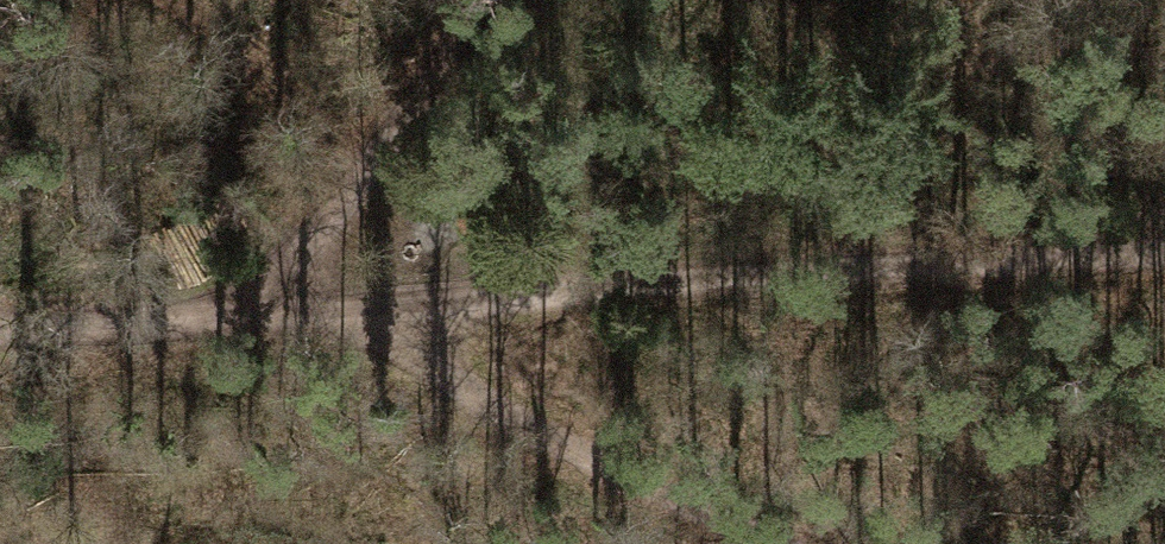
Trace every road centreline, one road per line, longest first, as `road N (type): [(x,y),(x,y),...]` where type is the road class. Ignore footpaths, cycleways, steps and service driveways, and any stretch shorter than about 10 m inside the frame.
road 1 (track): [(0,332),(260,327),(578,294),(1164,252)]
road 2 (track): [(776,543),(548,442),(351,318)]
road 3 (track): [(260,327),(484,0)]

